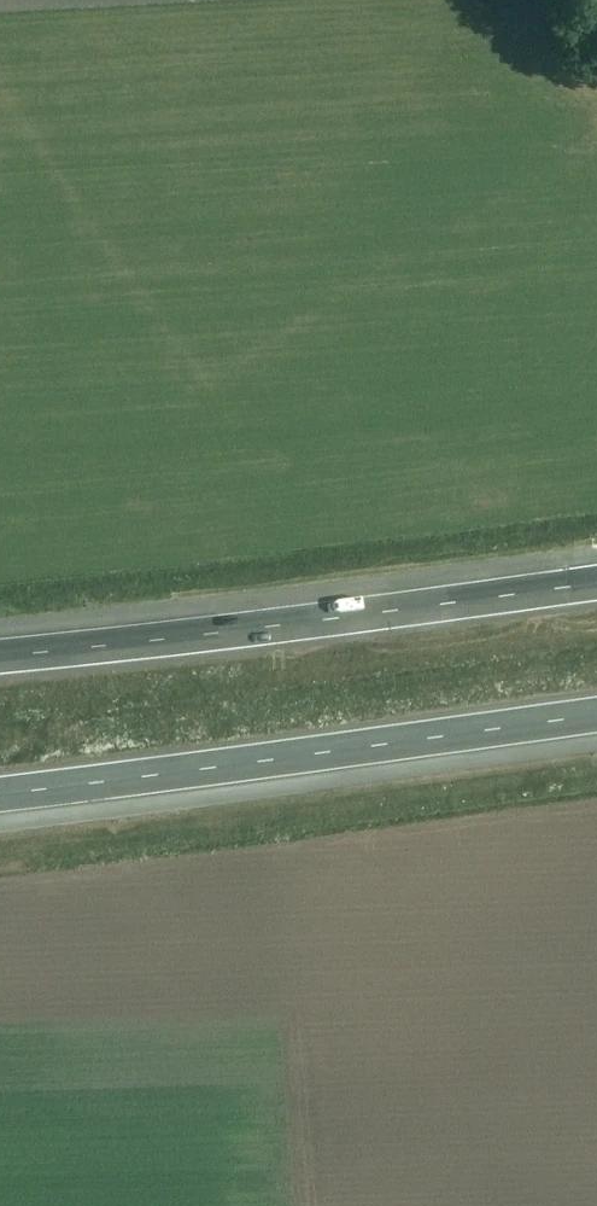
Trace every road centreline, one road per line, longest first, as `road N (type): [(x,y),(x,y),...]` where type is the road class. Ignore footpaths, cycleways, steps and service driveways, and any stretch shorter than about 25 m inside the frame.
road 1 (motorway): [(0,792),(596,713)]
road 2 (motorway): [(596,582),(291,625),(0,653)]

